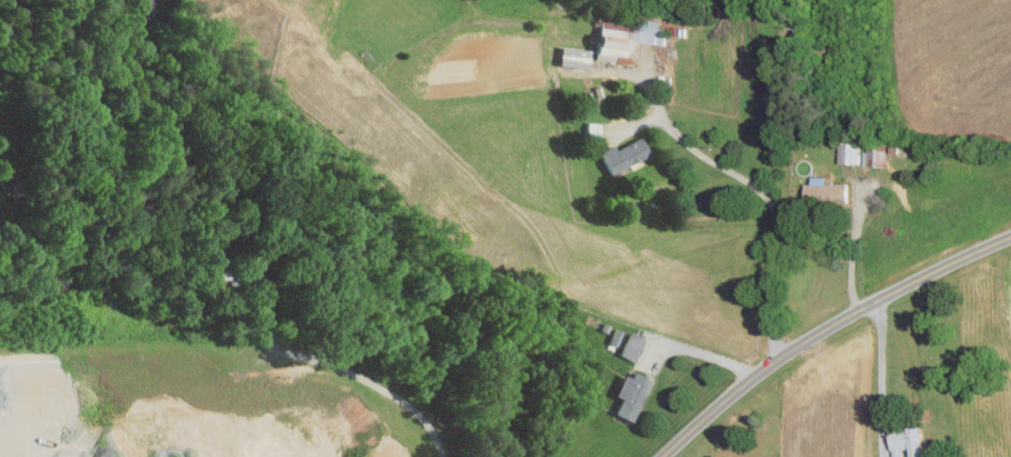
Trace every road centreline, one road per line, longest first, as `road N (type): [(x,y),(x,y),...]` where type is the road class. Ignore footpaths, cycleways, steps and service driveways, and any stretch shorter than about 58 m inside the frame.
road 1 (secondary): [(661,456),(787,352),(1010,237)]

